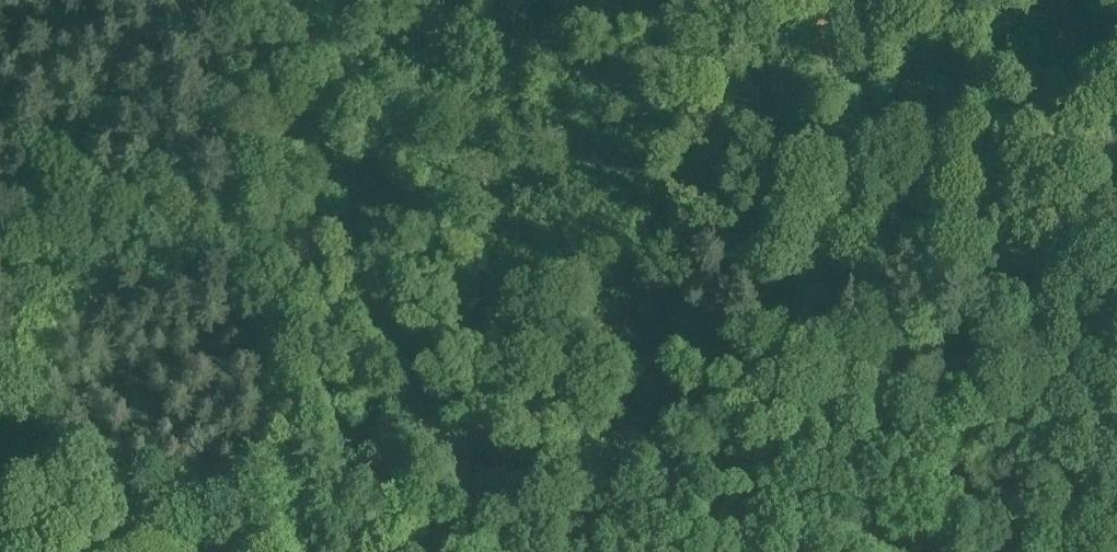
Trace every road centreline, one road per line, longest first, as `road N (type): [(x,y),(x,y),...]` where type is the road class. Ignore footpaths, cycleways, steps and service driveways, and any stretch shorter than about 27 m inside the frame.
road 1 (track): [(671,551),(680,0)]

